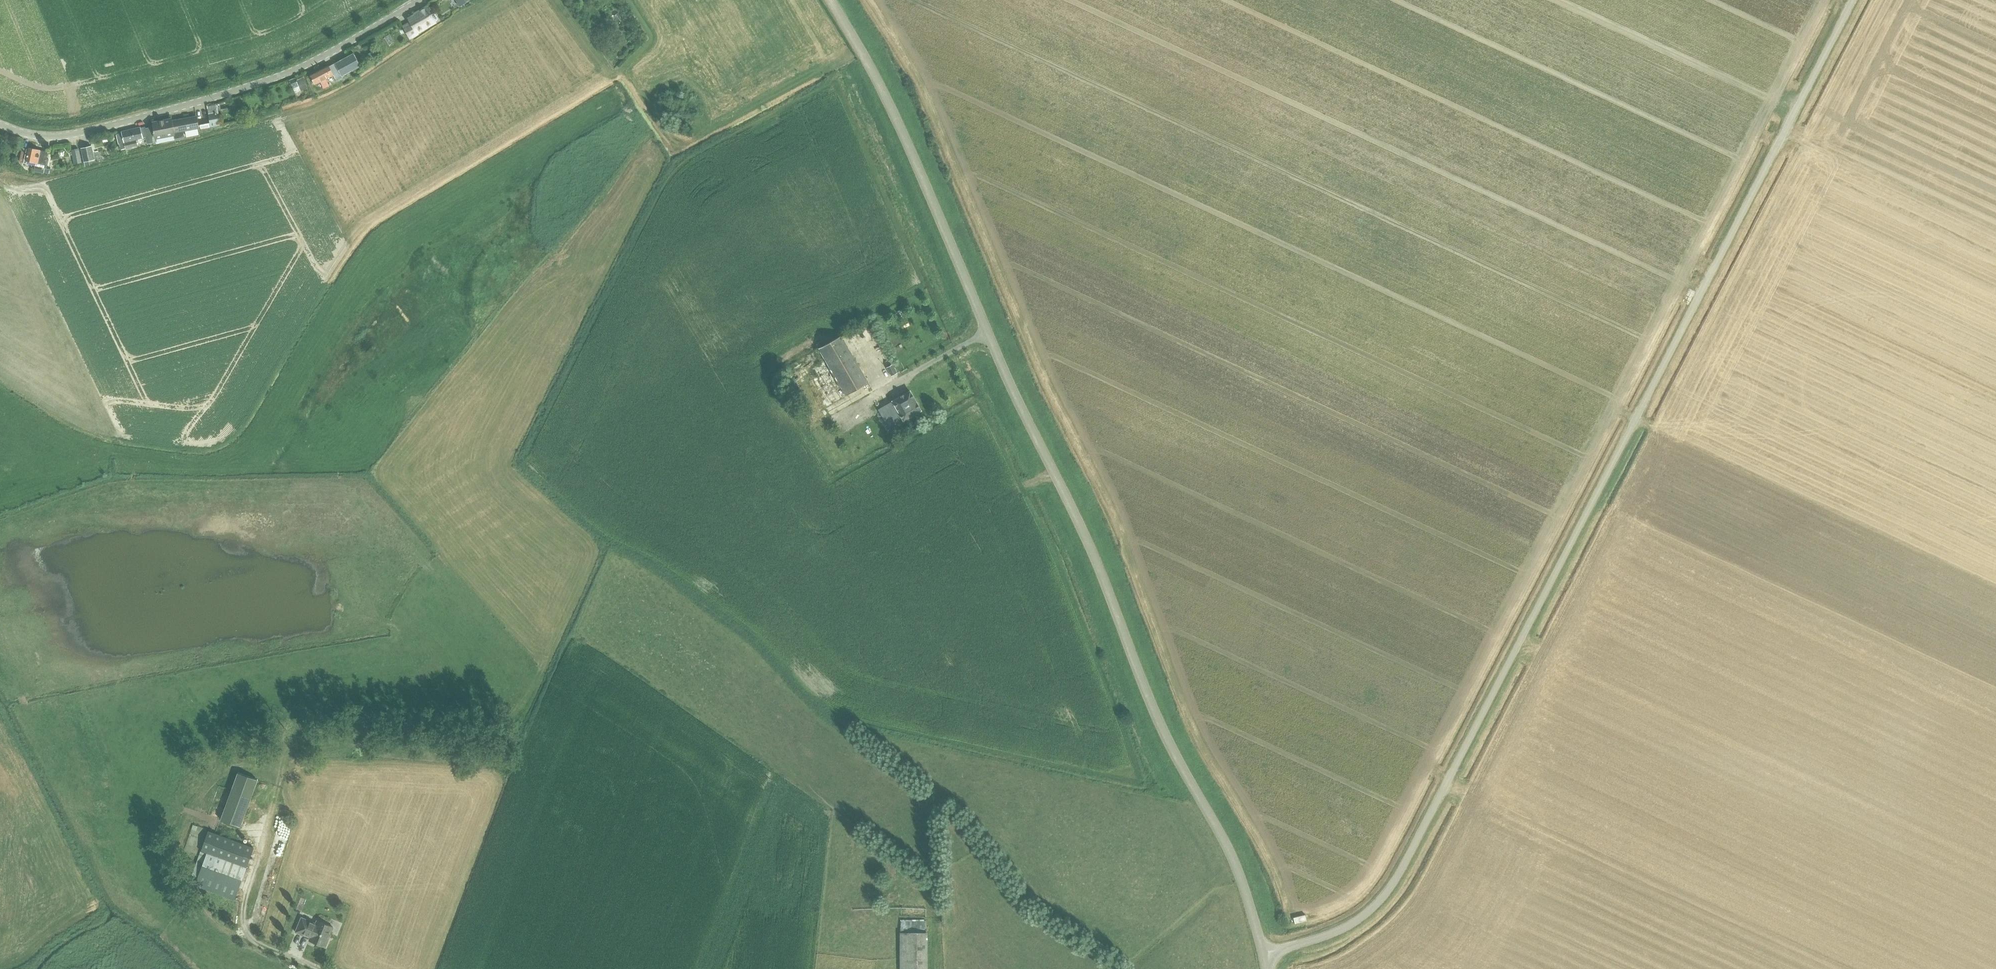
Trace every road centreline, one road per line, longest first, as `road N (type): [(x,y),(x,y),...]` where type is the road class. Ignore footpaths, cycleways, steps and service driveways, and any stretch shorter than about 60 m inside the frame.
road 1 (unclassified): [(1264,955),(1356,922),(1392,886),(1853,0)]
road 2 (unclassified): [(1264,955),(1233,860),(1156,715),(1086,537),(882,89),(832,0)]
road 3 (unclassified): [(0,124),(63,137),(195,103),(310,62),(421,0)]

